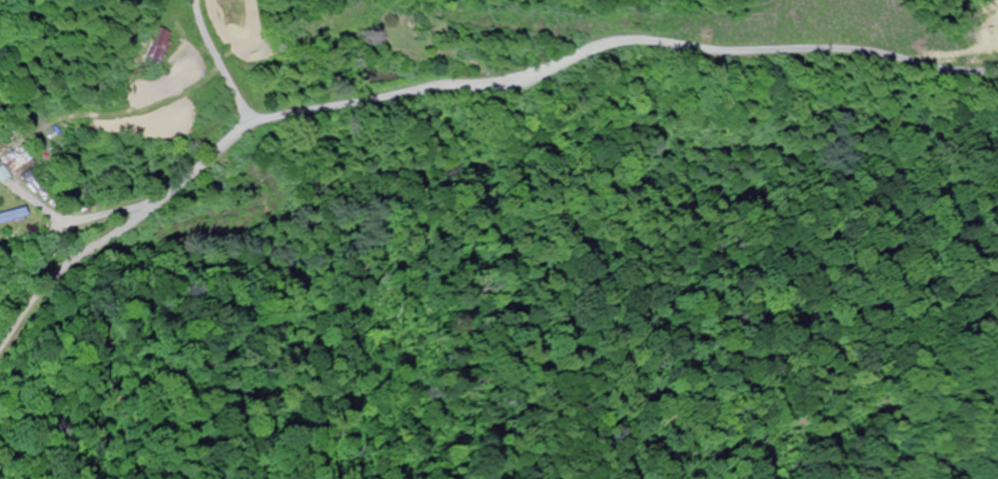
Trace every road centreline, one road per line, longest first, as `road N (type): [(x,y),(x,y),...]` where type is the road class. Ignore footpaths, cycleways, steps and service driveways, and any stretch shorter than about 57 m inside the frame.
road 1 (residential): [(0,344),(60,274),(247,121),(508,84),(620,38),(723,51)]
road 2 (residential): [(723,51),(864,49),(997,72)]
road 3 (residential): [(201,0),(207,43),(247,121)]

